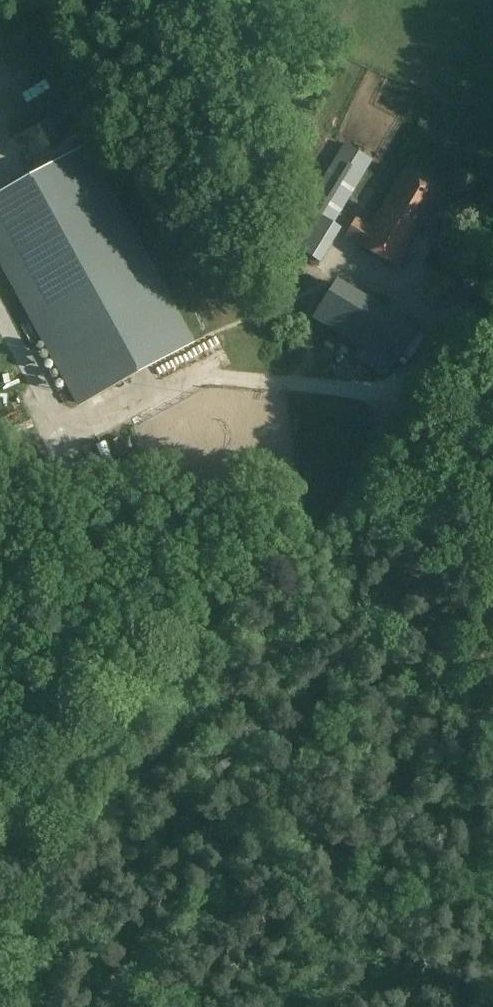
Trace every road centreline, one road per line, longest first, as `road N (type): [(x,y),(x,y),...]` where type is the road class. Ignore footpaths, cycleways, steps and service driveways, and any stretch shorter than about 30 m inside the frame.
road 1 (track): [(0,845),(344,500),(492,245)]
road 2 (track): [(282,559),(259,690),(226,803),(181,884),(94,1006)]
road 3 (track): [(344,500),(492,769)]

